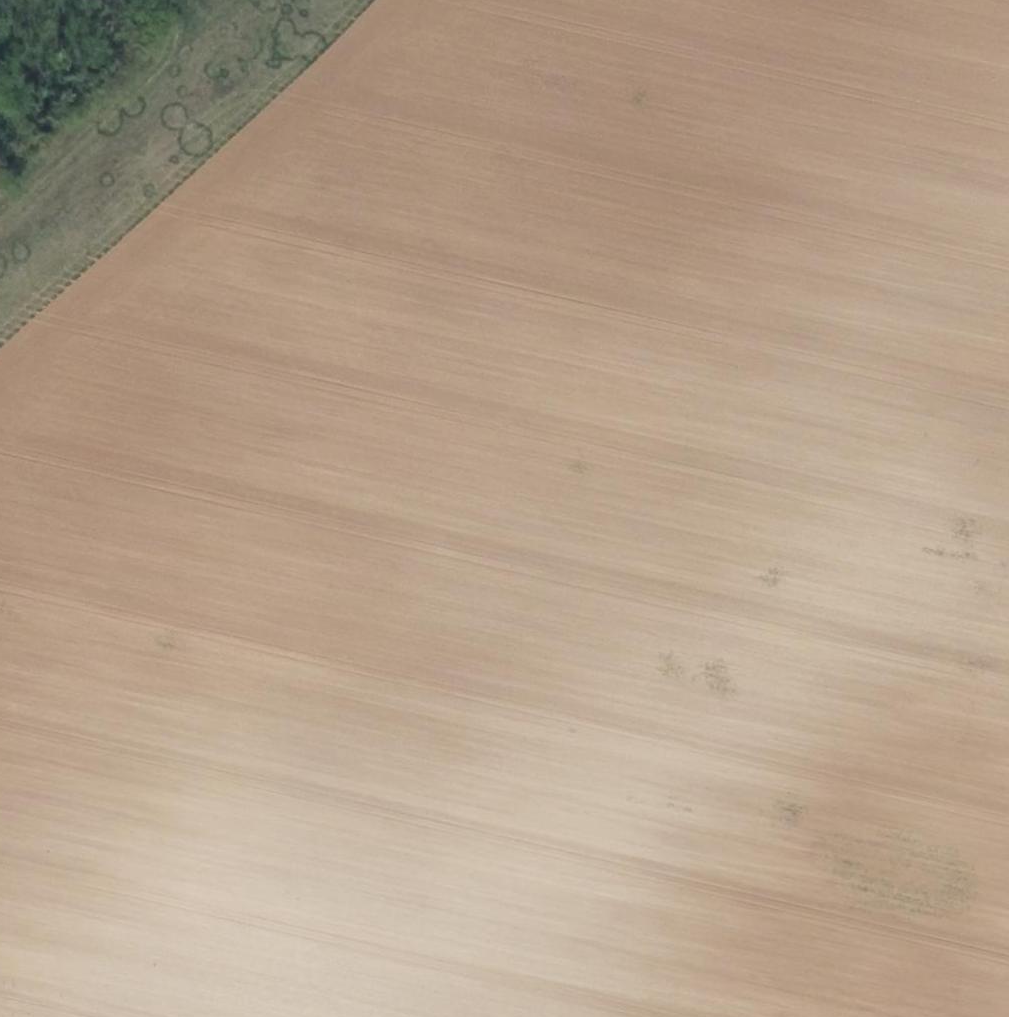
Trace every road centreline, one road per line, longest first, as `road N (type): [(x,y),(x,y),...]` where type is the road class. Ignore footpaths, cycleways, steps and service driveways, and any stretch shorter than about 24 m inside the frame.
road 1 (track): [(0,202),(160,52),(169,0)]

